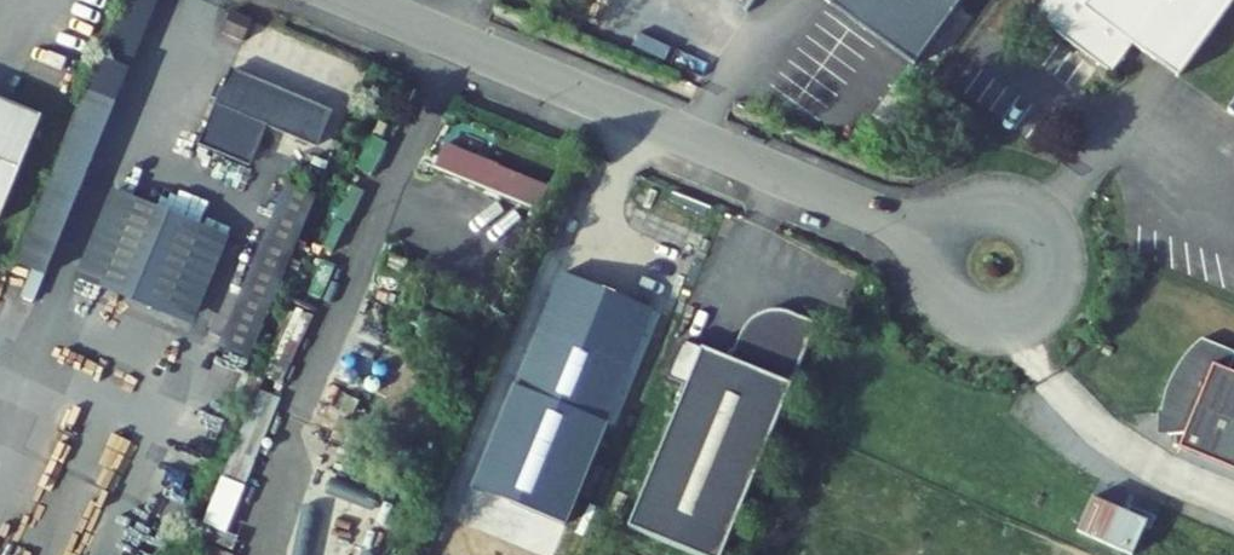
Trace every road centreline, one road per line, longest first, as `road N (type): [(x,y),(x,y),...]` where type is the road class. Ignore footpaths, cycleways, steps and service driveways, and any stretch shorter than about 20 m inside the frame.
road 1 (residential): [(359,0),(940,239)]
road 2 (residential): [(940,239),(939,283),(955,308),(999,325),(1029,316),(1052,294),(1060,263),(1042,220),(1015,203)]

